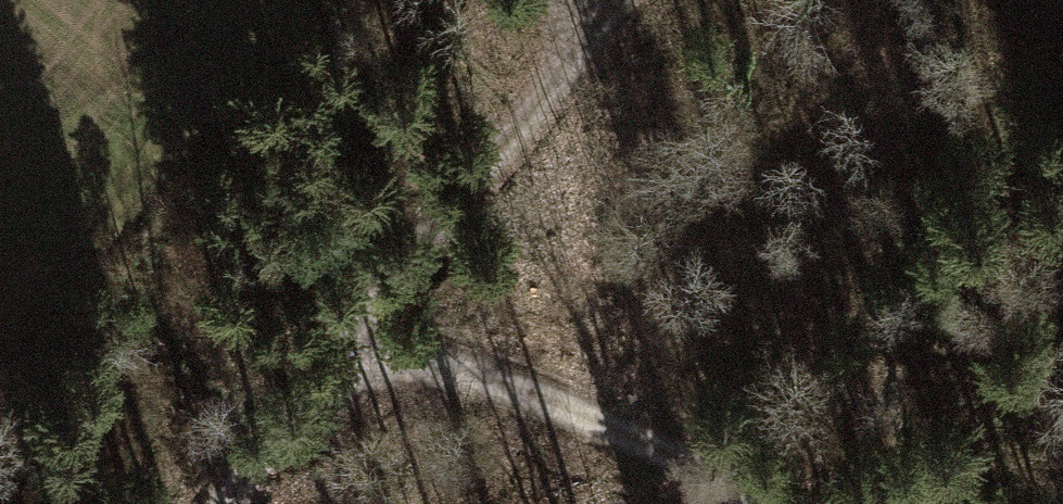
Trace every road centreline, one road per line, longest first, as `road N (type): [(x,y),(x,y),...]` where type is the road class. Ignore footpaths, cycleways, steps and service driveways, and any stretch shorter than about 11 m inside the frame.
road 1 (track): [(218,503),(299,414),(618,0)]
road 2 (track): [(373,319),(764,503)]

